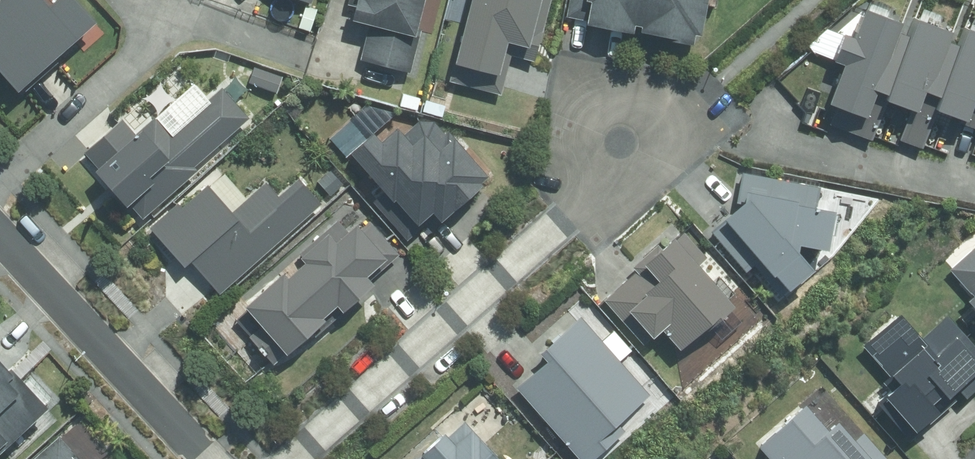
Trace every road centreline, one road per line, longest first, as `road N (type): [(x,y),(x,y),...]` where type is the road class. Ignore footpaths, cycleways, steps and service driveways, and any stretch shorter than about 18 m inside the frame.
road 1 (residential): [(592,197),(293,458)]
road 2 (residential): [(0,234),(207,458)]
road 3 (residential): [(179,15),(0,185)]
road 4 (residential): [(974,185),(778,149)]
road 5 (residential): [(592,197),(576,141),(594,105),(635,99),(656,116),(664,142)]
road 6 (residential): [(296,54),(179,15)]

